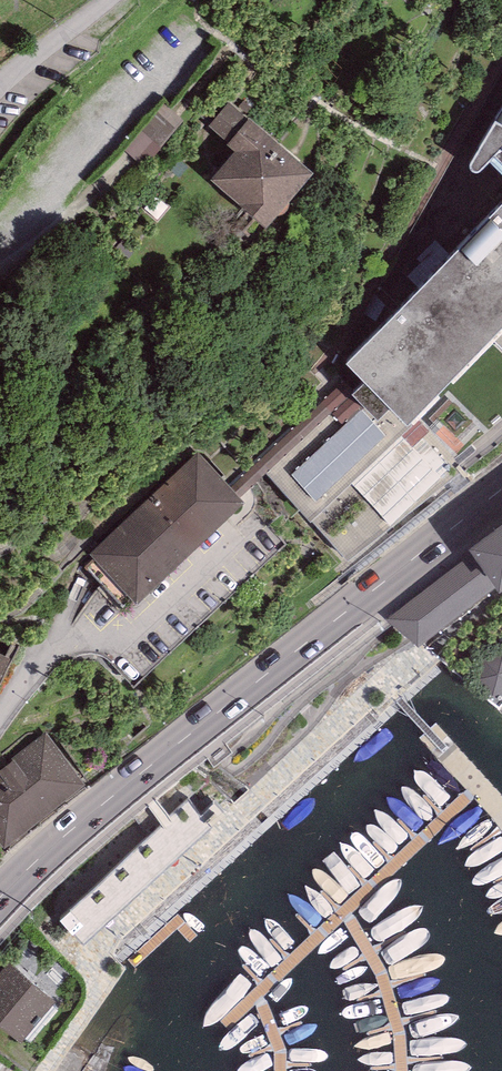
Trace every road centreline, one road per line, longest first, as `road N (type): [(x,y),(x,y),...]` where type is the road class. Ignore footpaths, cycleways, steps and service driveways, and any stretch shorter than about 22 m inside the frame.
road 1 (primary): [(0,900),(137,777),(501,488)]
road 2 (residential): [(98,0),(0,79)]

